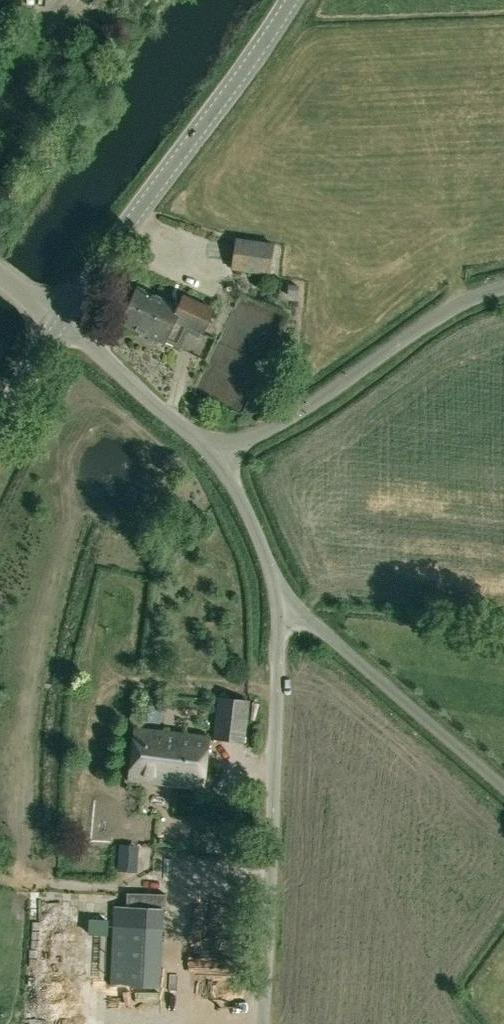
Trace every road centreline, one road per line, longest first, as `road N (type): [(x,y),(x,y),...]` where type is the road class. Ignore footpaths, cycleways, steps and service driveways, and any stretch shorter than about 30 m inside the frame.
road 1 (unclassified): [(265,1023),(282,597)]
road 2 (tertiary): [(60,317),(292,0)]
road 3 (unclassified): [(216,458),(305,410),(463,301),(503,287)]
road 4 (unclassified): [(503,786),(282,597)]
road 5 (unclassified): [(216,458),(60,317)]
road 6 (unclassified): [(282,597),(216,458)]
road 7 (tertiary): [(0,422),(60,317)]

